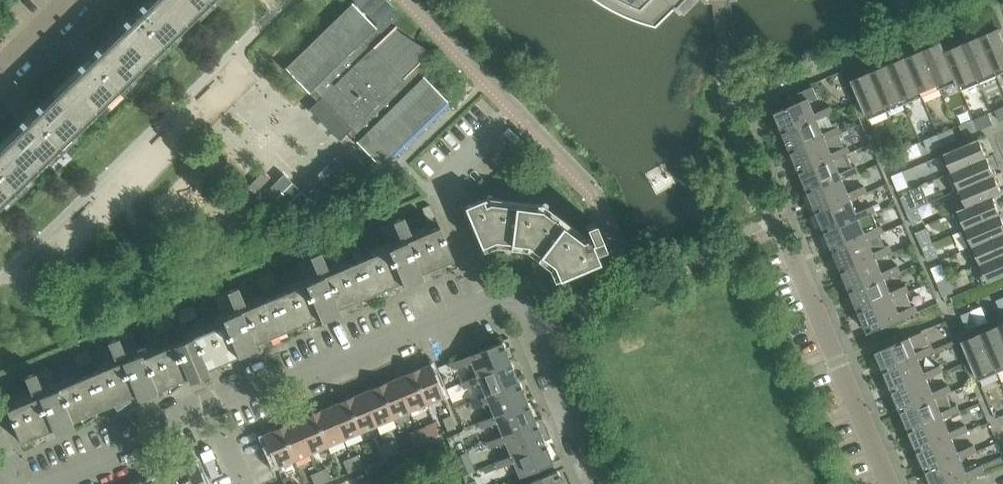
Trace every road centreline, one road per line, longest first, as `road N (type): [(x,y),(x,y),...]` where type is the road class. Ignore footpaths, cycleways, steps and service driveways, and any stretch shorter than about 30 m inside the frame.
road 1 (residential): [(212,410),(485,301),(519,295),(598,483)]
road 2 (residential): [(891,483),(789,248)]
road 3 (residential): [(34,483),(212,410)]

